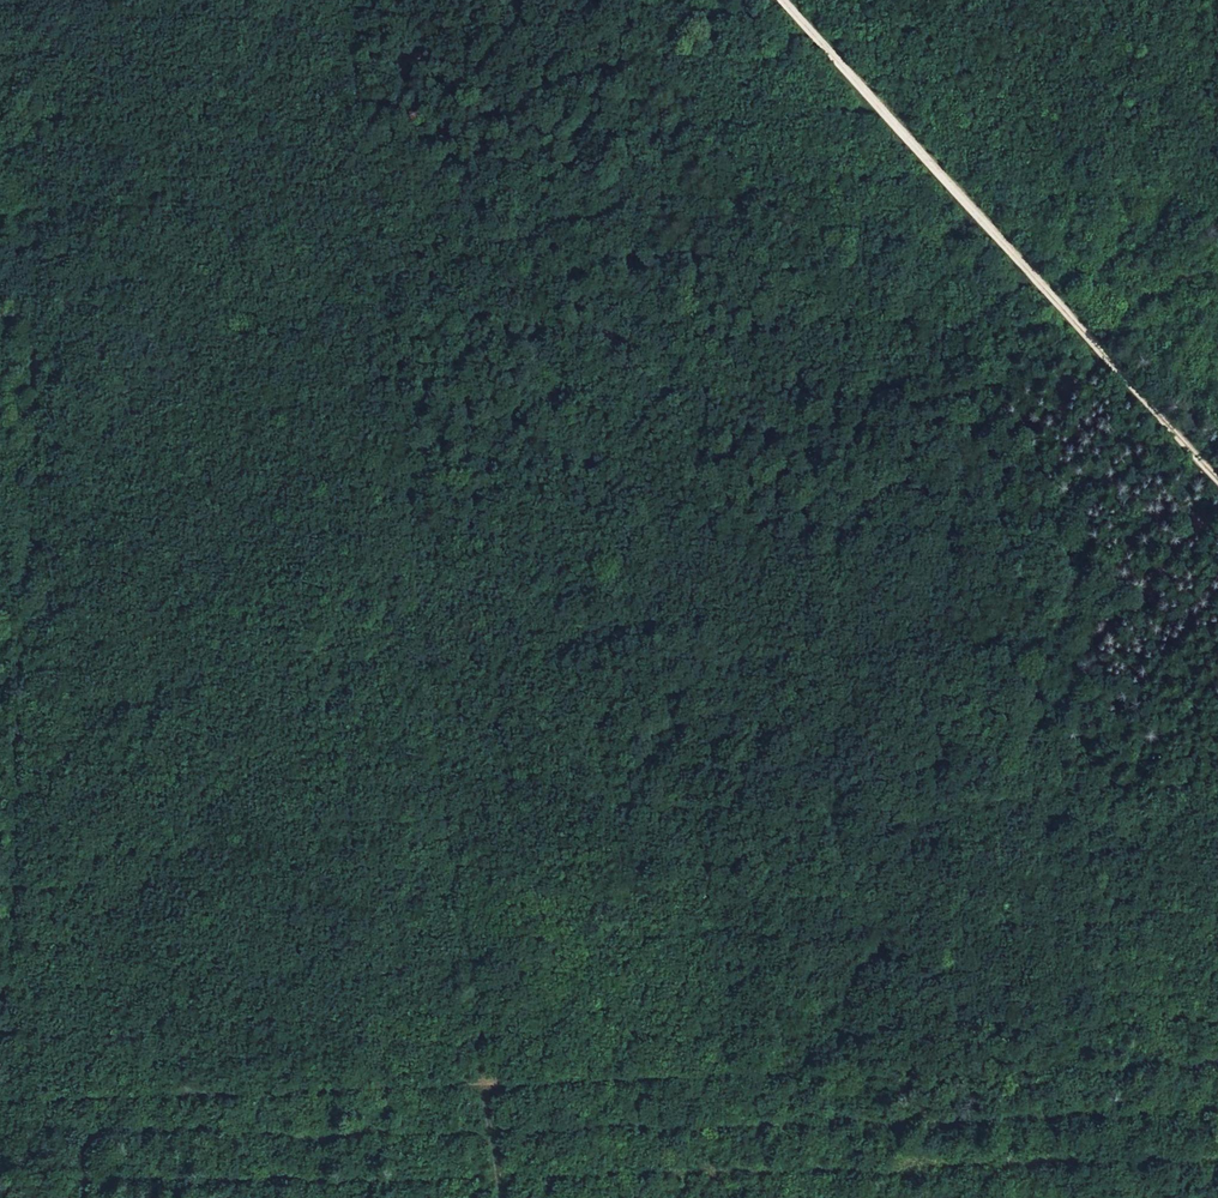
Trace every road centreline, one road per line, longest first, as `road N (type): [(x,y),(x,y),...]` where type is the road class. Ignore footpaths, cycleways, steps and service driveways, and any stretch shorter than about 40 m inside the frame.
road 1 (track): [(1217,478),(787,0)]

